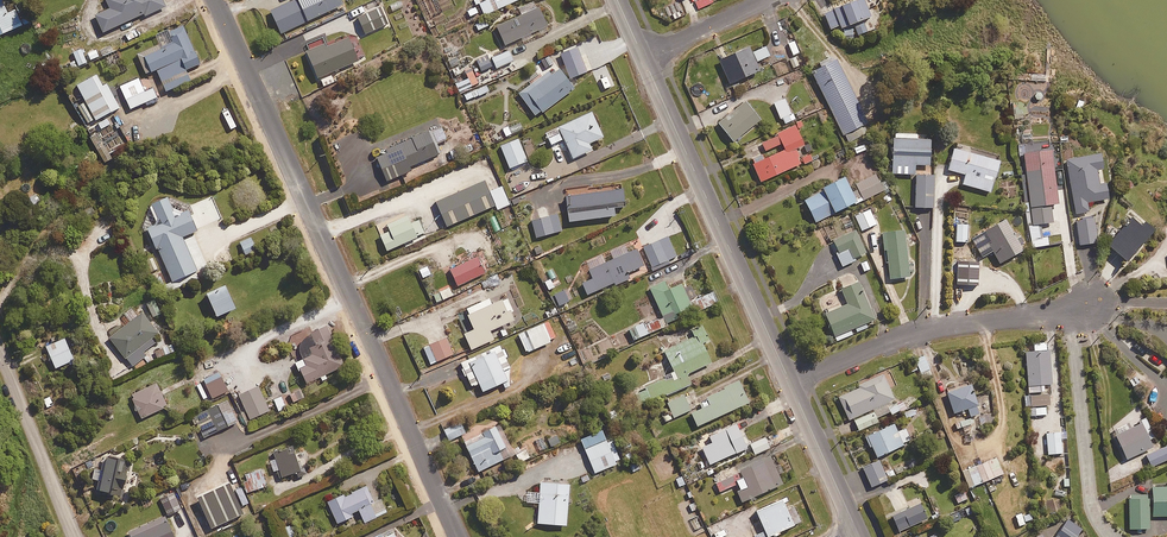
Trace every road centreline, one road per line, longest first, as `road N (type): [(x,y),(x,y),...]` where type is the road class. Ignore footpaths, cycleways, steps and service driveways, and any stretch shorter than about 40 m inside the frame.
road 1 (residential): [(215,0),(461,536)]
road 2 (residential): [(790,383),(643,56)]
road 3 (residential): [(790,383),(923,331),(1096,307)]
road 4 (residential): [(79,536),(0,351)]
road 5 (residential): [(859,535),(790,383)]
road 6 (residential): [(768,0),(643,56)]

